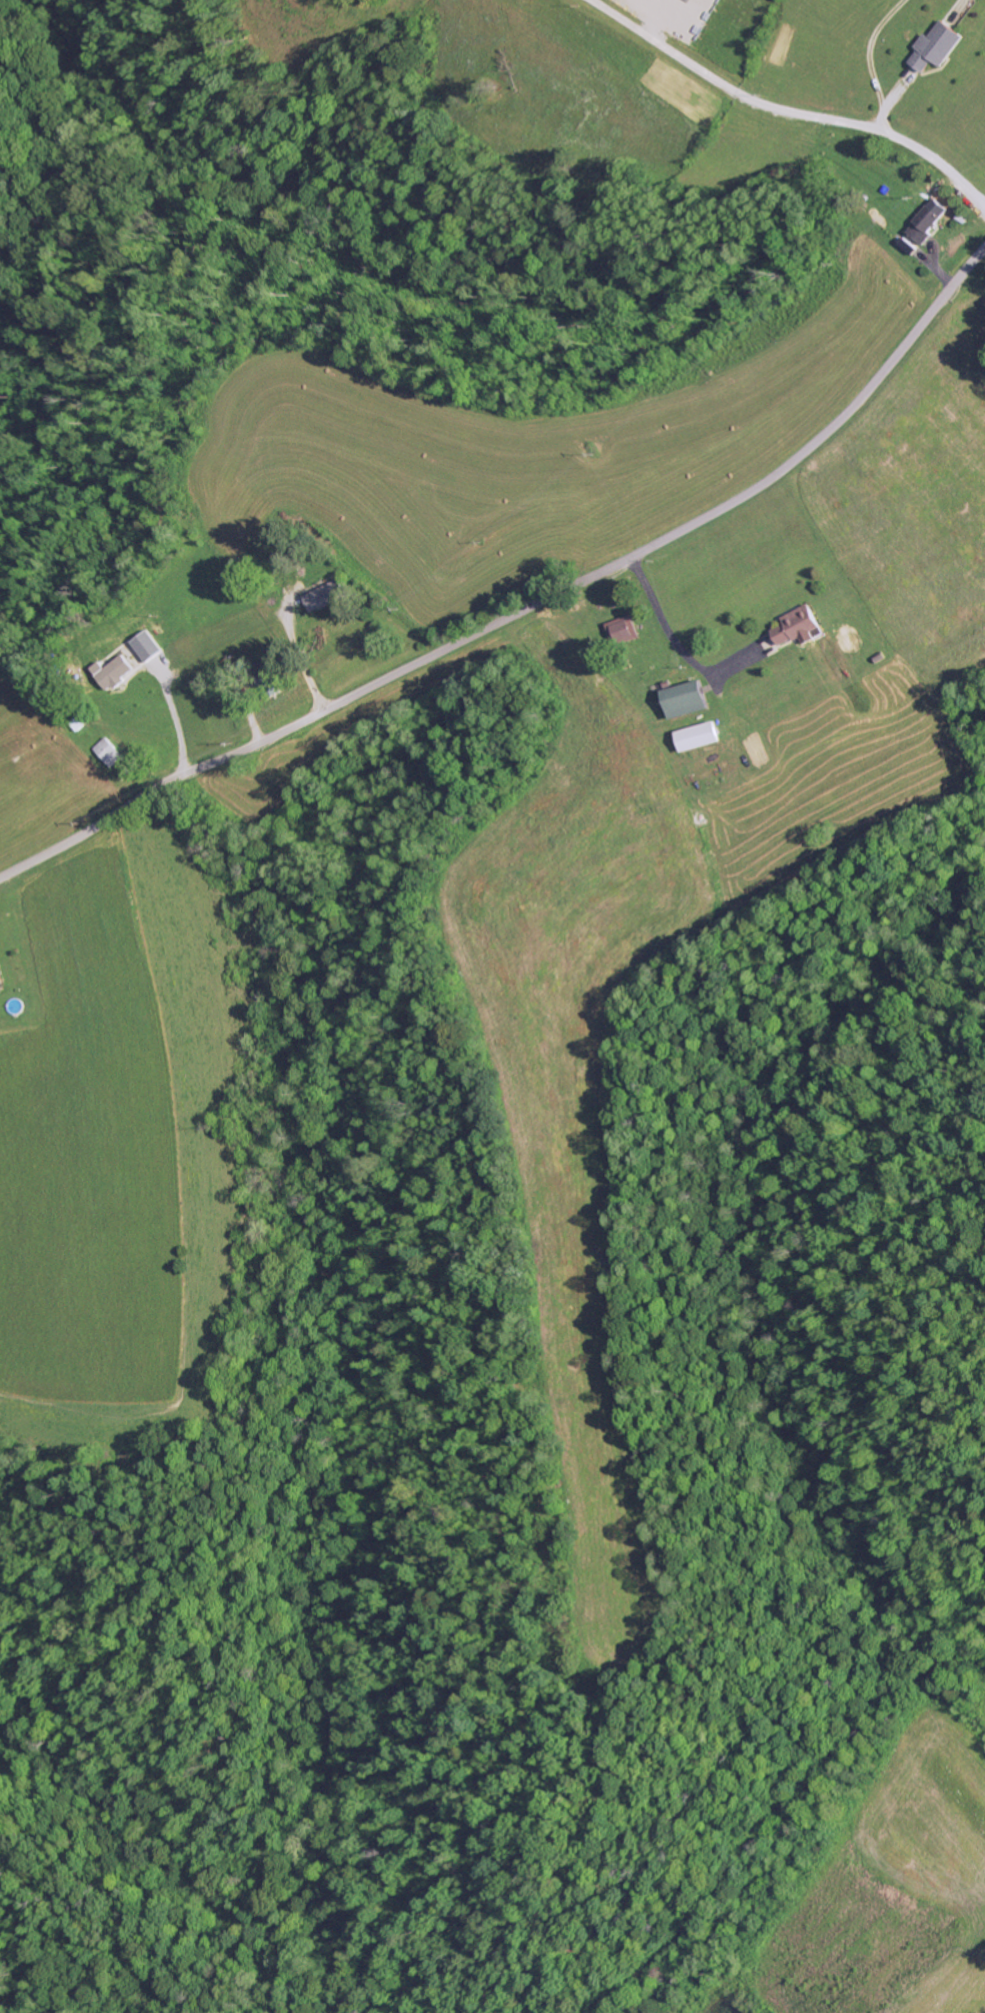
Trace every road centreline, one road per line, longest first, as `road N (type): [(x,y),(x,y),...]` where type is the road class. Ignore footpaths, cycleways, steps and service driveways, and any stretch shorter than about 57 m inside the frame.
road 1 (residential): [(0,878),(144,795),(293,728),(745,494),(871,389),(984,251)]
road 2 (residential): [(984,1655),(898,1712),(599,2012)]
road 3 (residential): [(256,2012),(242,2012),(0,1850)]

